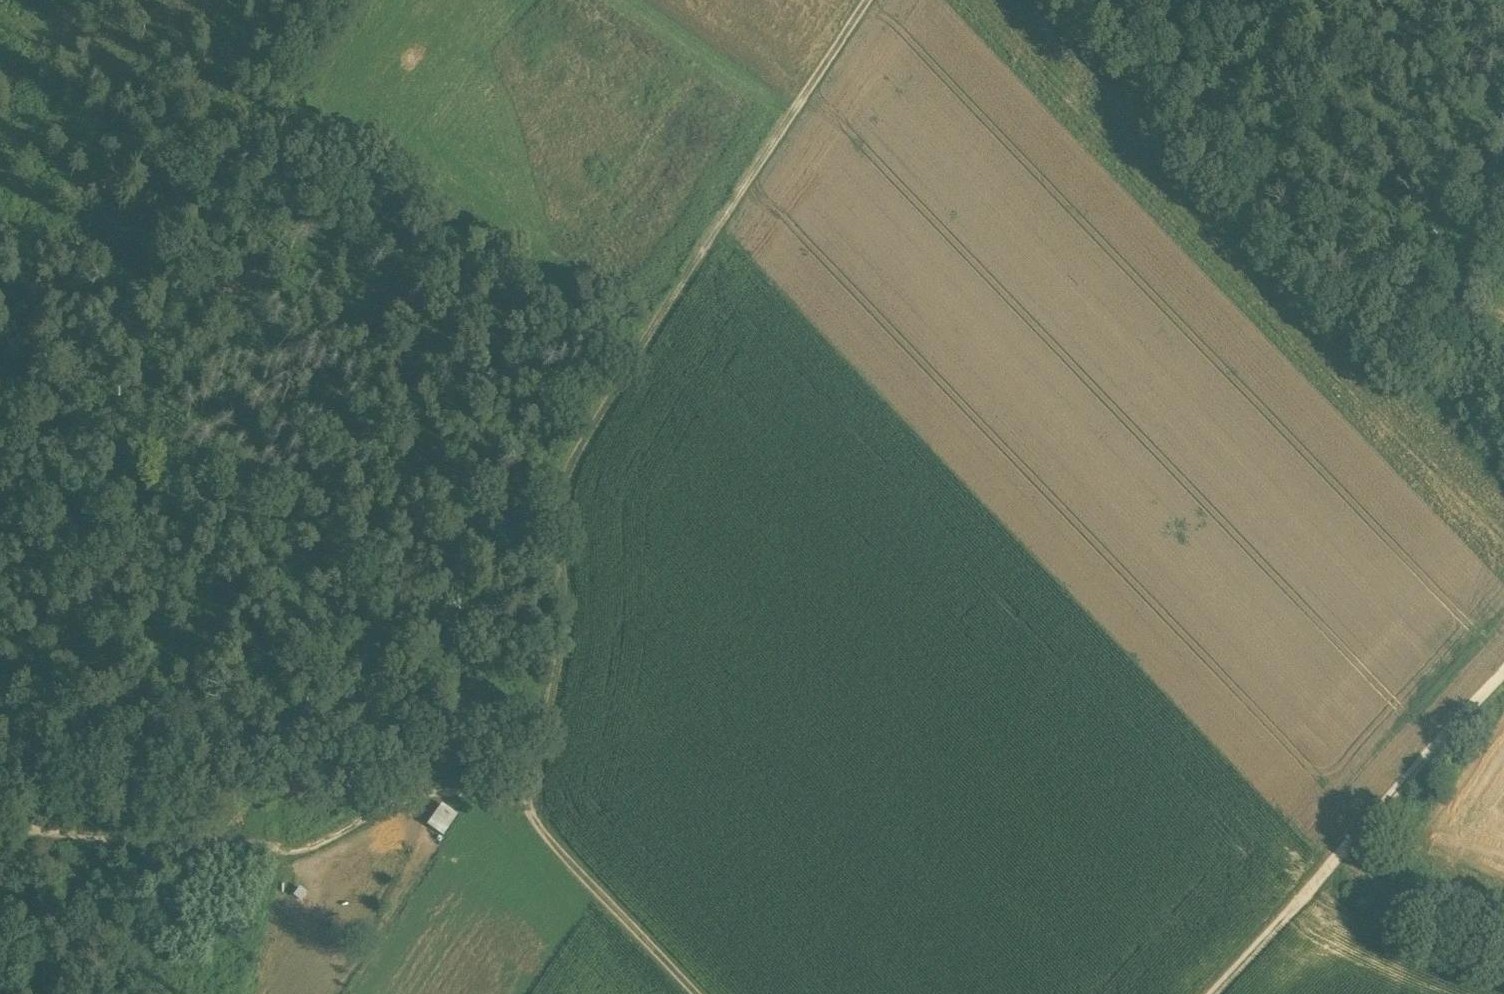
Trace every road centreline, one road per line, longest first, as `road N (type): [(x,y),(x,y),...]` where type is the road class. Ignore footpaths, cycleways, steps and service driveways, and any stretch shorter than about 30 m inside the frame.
road 1 (track): [(544,819),(587,648),(579,493),(587,457),(889,0)]
road 2 (track): [(0,834),(232,856),(338,854),(451,800),(544,819)]
road 3 (track): [(1228,993),(1385,833),(1503,685)]
road 4 (track): [(701,993),(544,819)]

